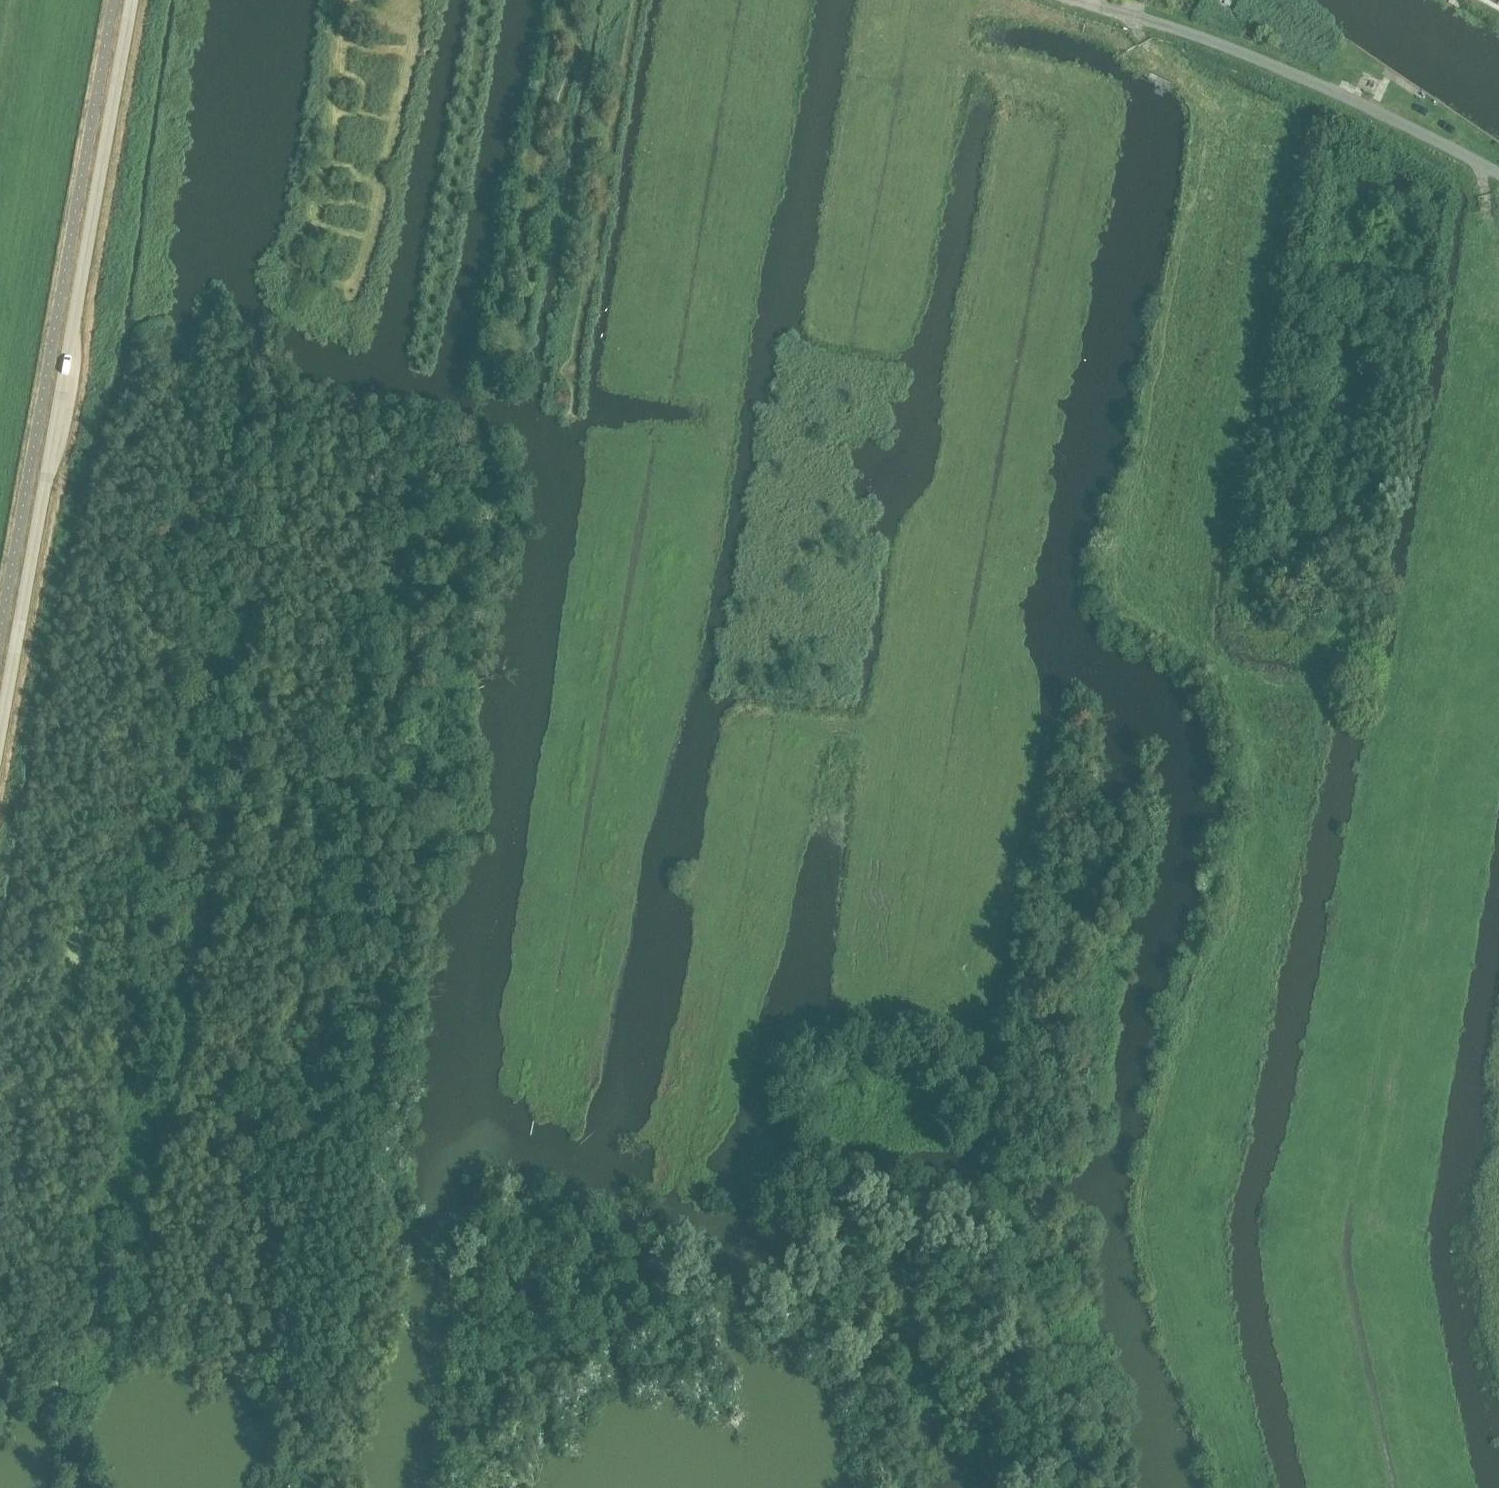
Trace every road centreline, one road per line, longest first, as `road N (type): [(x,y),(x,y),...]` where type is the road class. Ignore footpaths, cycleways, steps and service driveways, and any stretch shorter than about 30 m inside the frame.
road 1 (tertiary): [(0,734),(134,0)]
road 2 (residential): [(1498,174),(1314,82),(1085,0)]

